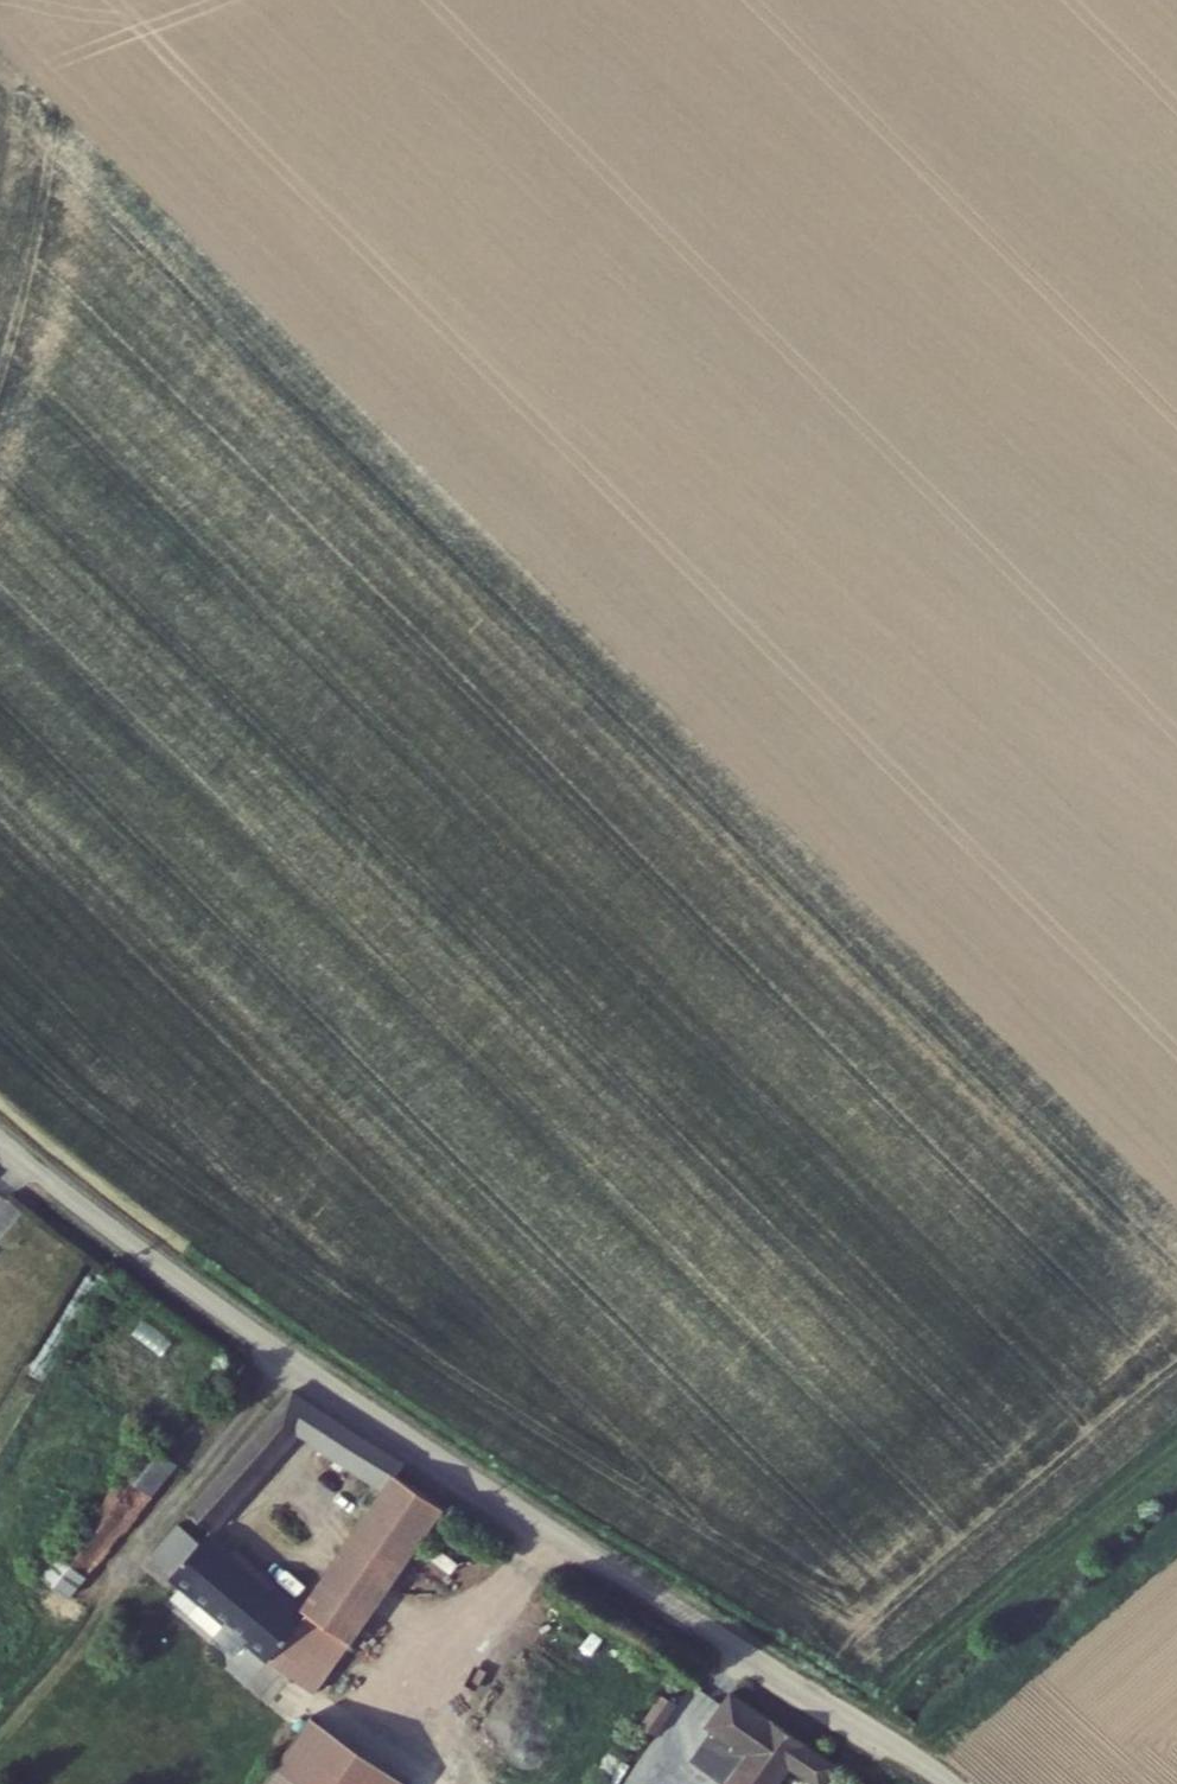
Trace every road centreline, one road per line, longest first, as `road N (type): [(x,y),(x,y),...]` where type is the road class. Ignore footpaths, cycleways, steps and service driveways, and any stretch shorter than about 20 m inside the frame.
road 1 (unclassified): [(952,1783),(424,1451),(0,1142)]

